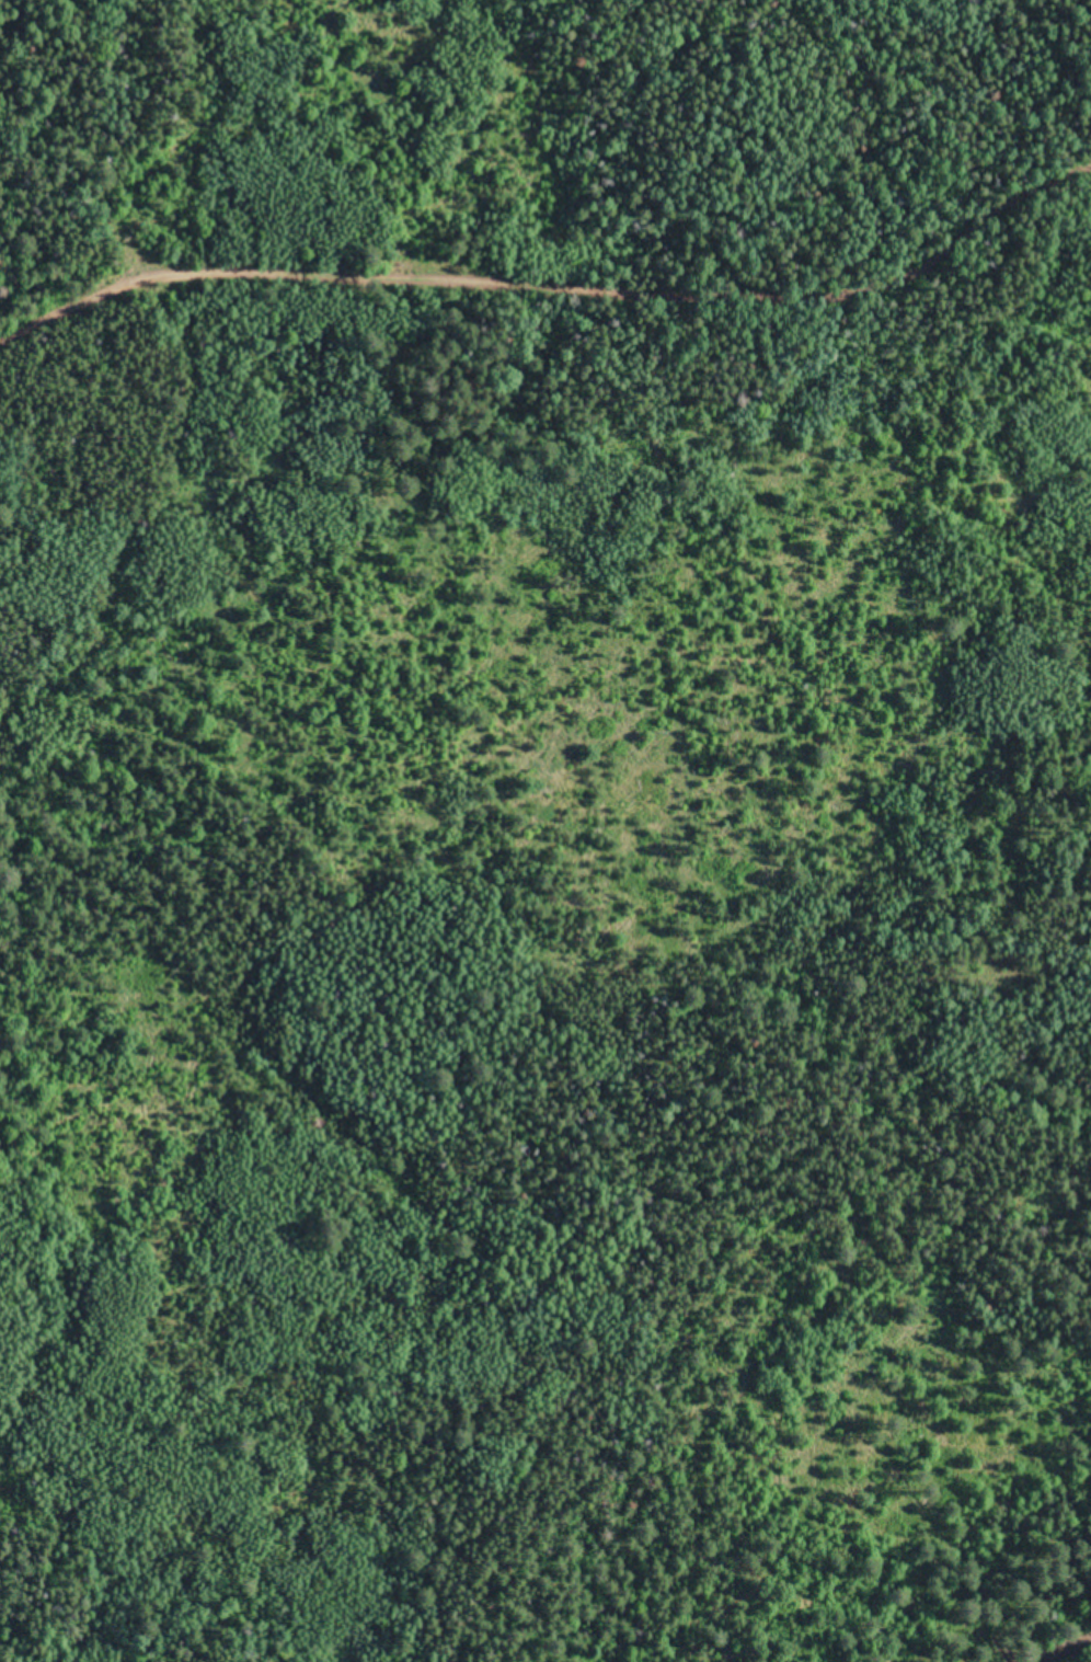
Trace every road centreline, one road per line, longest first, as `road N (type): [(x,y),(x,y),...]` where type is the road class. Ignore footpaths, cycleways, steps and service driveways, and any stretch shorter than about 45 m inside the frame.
road 1 (track): [(1090,161),(989,205),(848,225),(118,231),(0,291)]

